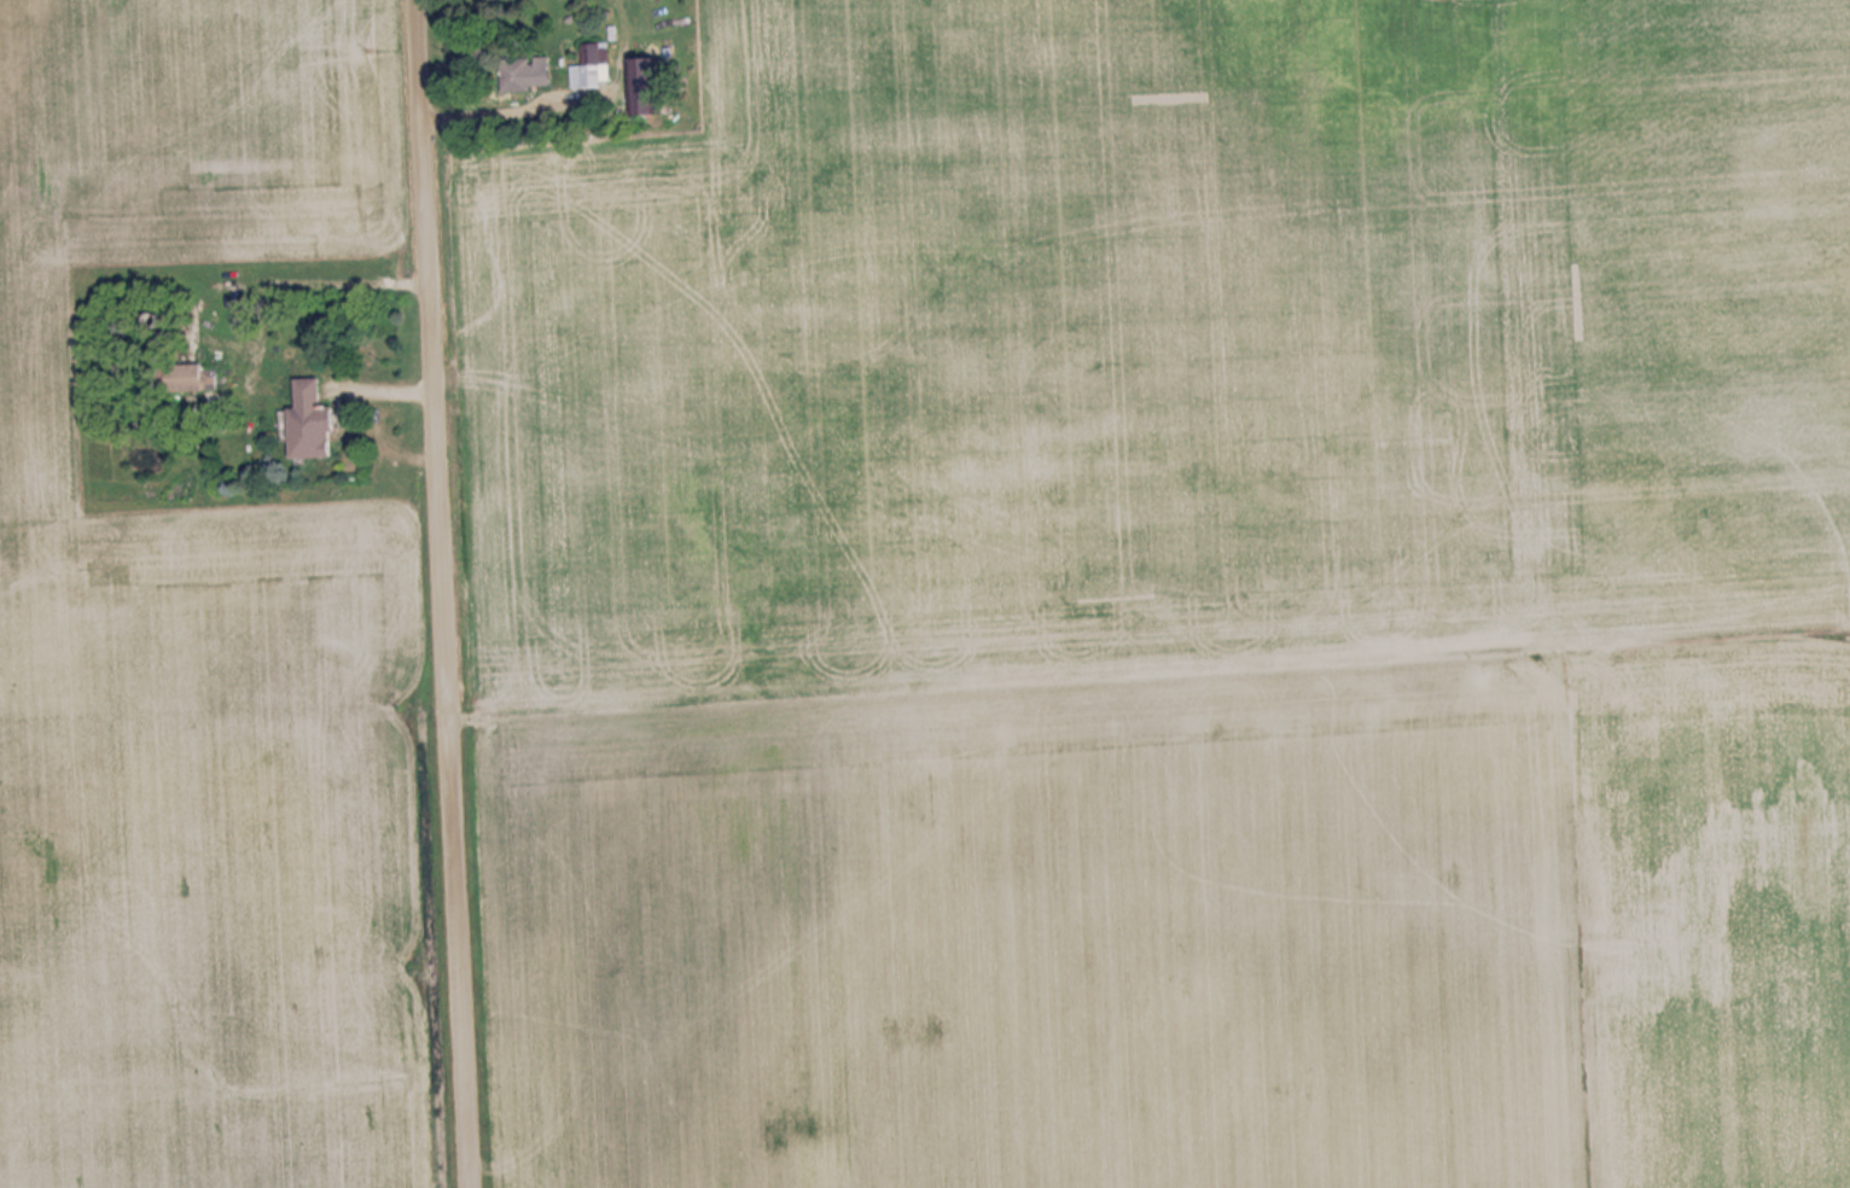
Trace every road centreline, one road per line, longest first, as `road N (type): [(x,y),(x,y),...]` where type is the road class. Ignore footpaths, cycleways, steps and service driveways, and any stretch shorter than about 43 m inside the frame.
road 1 (residential): [(462,1187),(413,0)]

